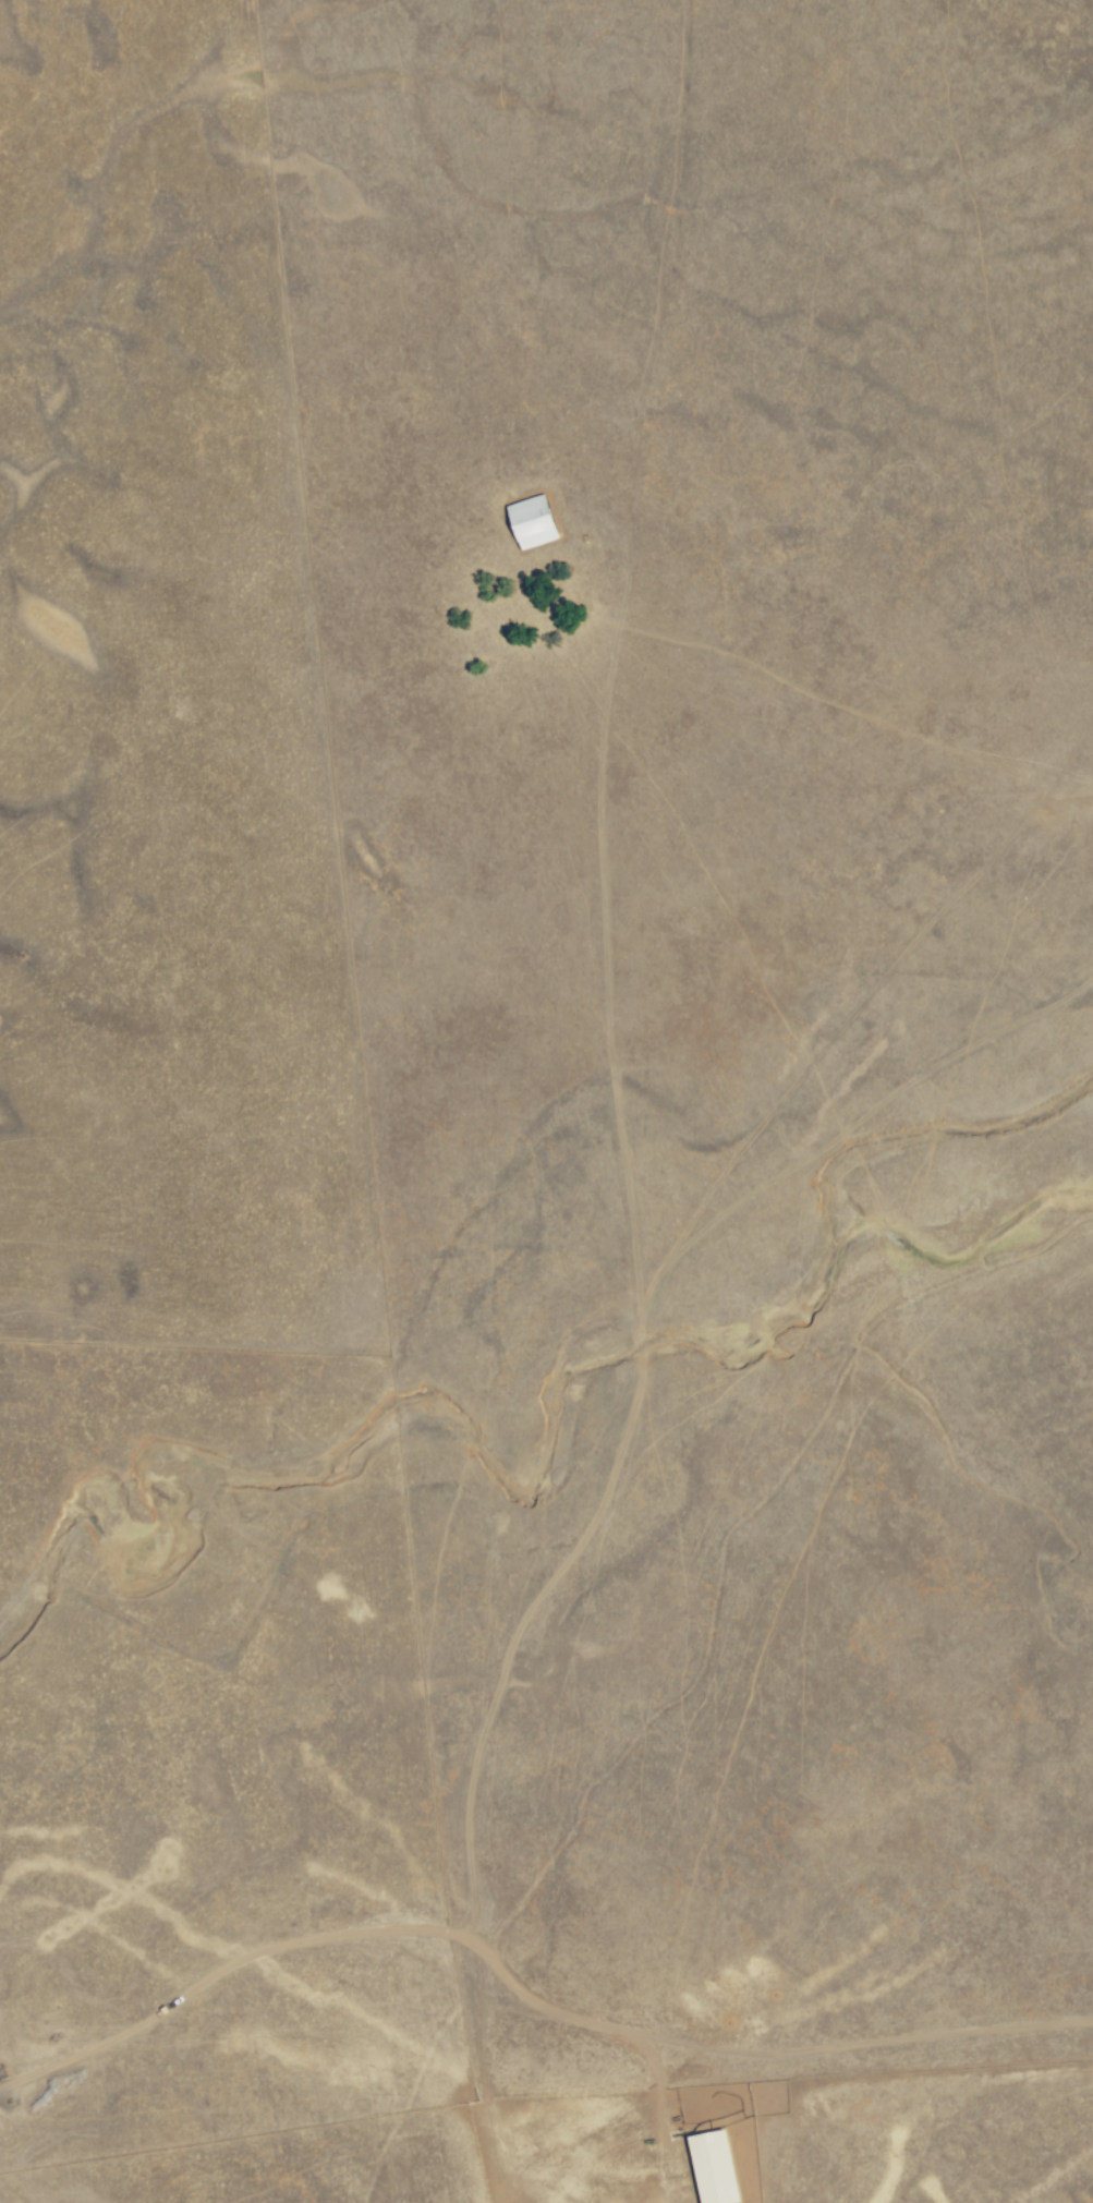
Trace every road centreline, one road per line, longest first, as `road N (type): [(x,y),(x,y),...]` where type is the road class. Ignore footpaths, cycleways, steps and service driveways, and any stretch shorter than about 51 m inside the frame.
road 1 (track): [(0,2115),(284,1985),(476,1974),(502,2202)]

